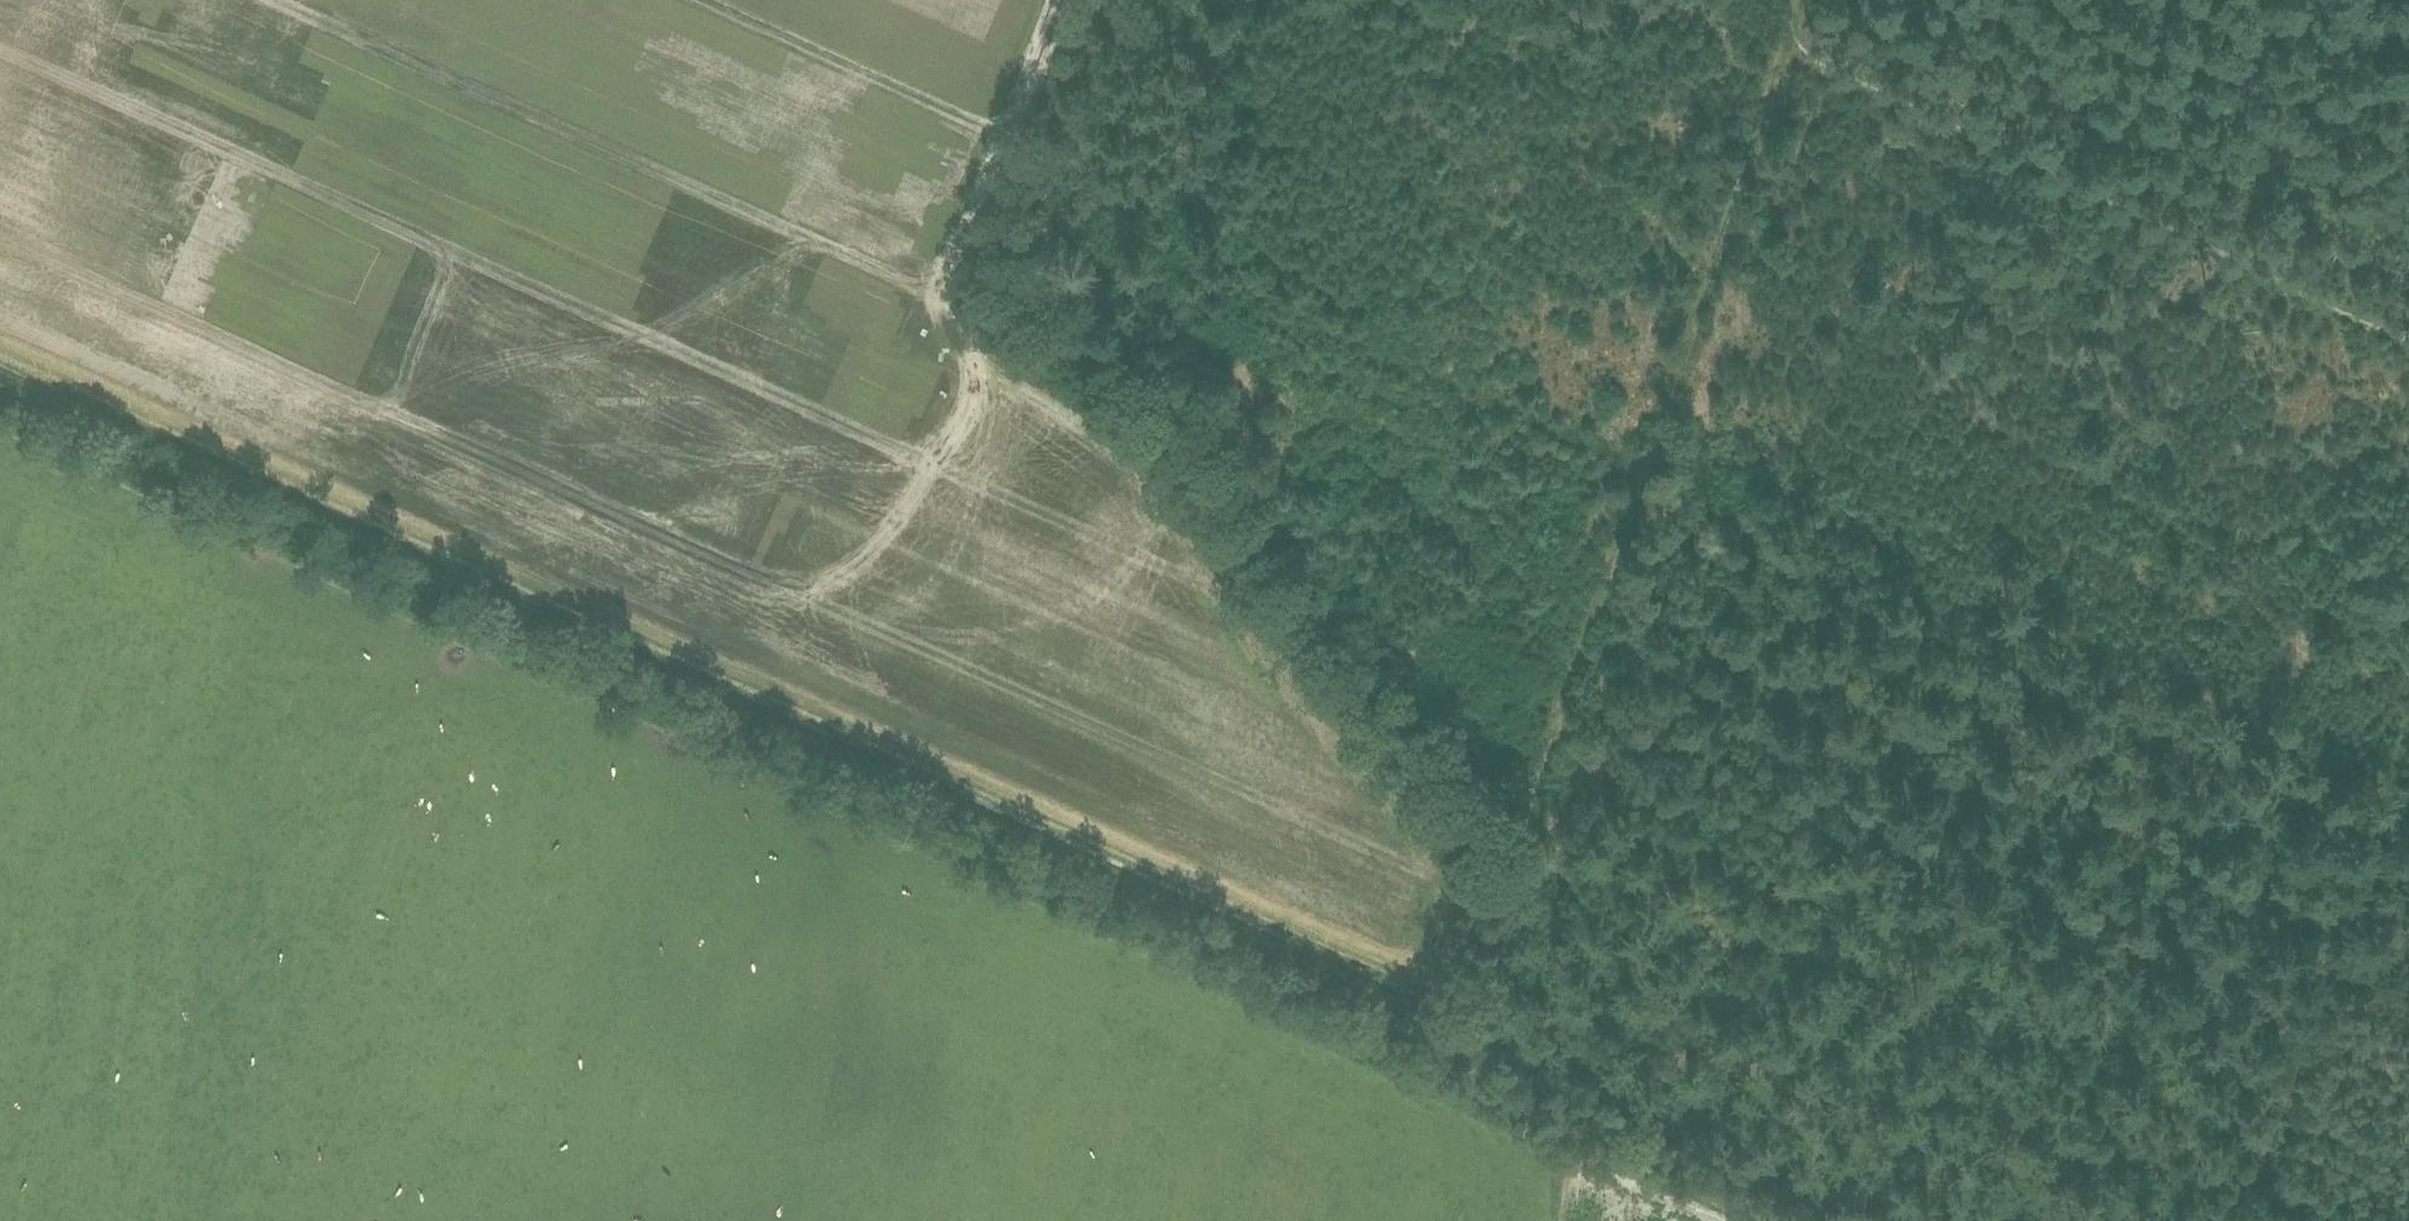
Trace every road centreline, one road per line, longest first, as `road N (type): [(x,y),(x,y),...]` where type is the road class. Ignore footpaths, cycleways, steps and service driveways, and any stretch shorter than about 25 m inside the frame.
road 1 (track): [(1067,0),(950,274),(949,316),(1155,481),(1288,682),(1459,861),(1460,901),(1436,971),(1423,979)]

